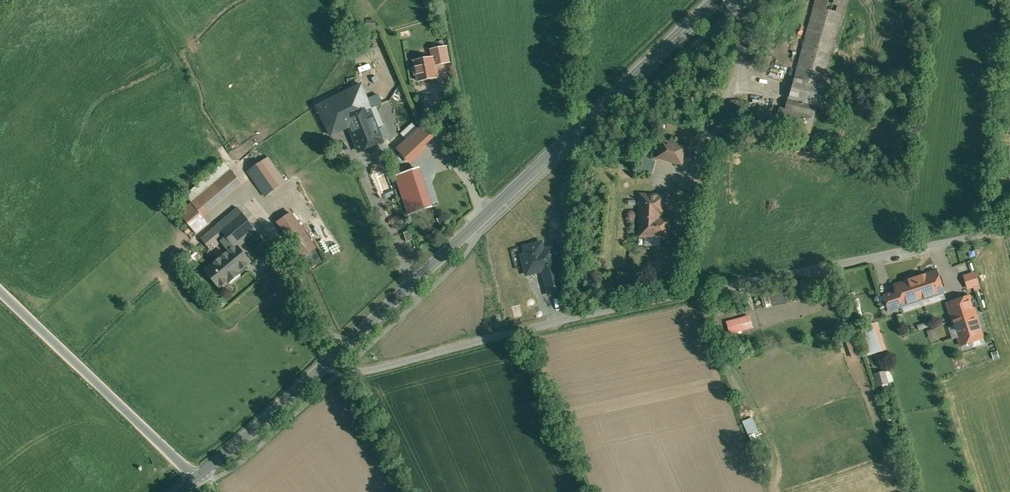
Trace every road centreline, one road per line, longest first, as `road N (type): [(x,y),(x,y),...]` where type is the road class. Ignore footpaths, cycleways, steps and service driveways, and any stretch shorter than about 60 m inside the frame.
road 1 (unclassified): [(325,365),(337,375),(364,371),(553,321),(1009,230)]
road 2 (secondary): [(325,365),(717,0)]
road 3 (unclassified): [(197,477),(0,287)]
road 4 (secondary): [(197,477),(325,365)]

